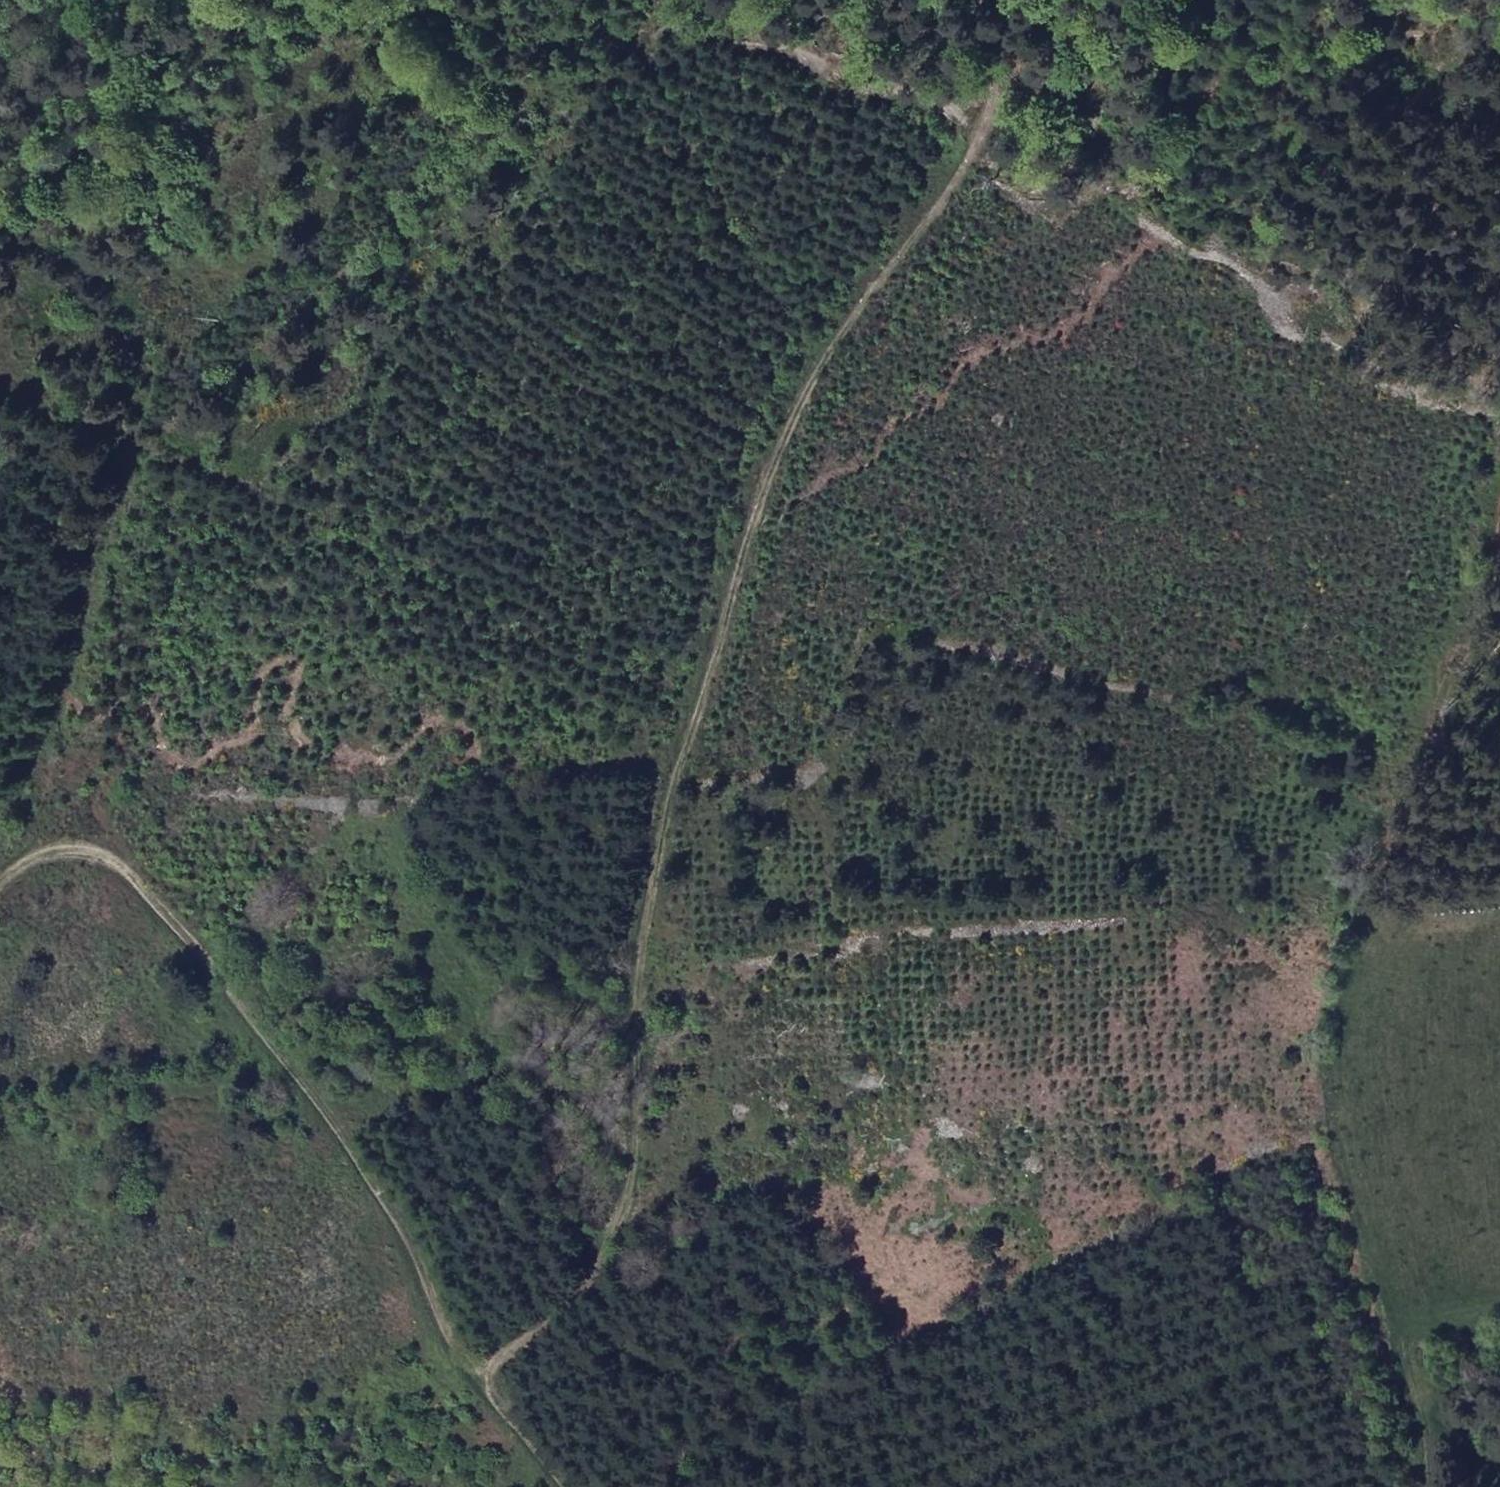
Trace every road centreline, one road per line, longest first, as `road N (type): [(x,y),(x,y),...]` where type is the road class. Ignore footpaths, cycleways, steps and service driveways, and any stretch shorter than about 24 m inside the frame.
road 1 (track): [(476,1363),(599,1284),(645,1158),(646,973),(658,863),(732,610),(813,384),(961,175),(995,106),(1006,0)]
road 2 (track): [(561,1486),(476,1363),(320,1091),(184,931),(101,848),(50,848),(0,880)]

